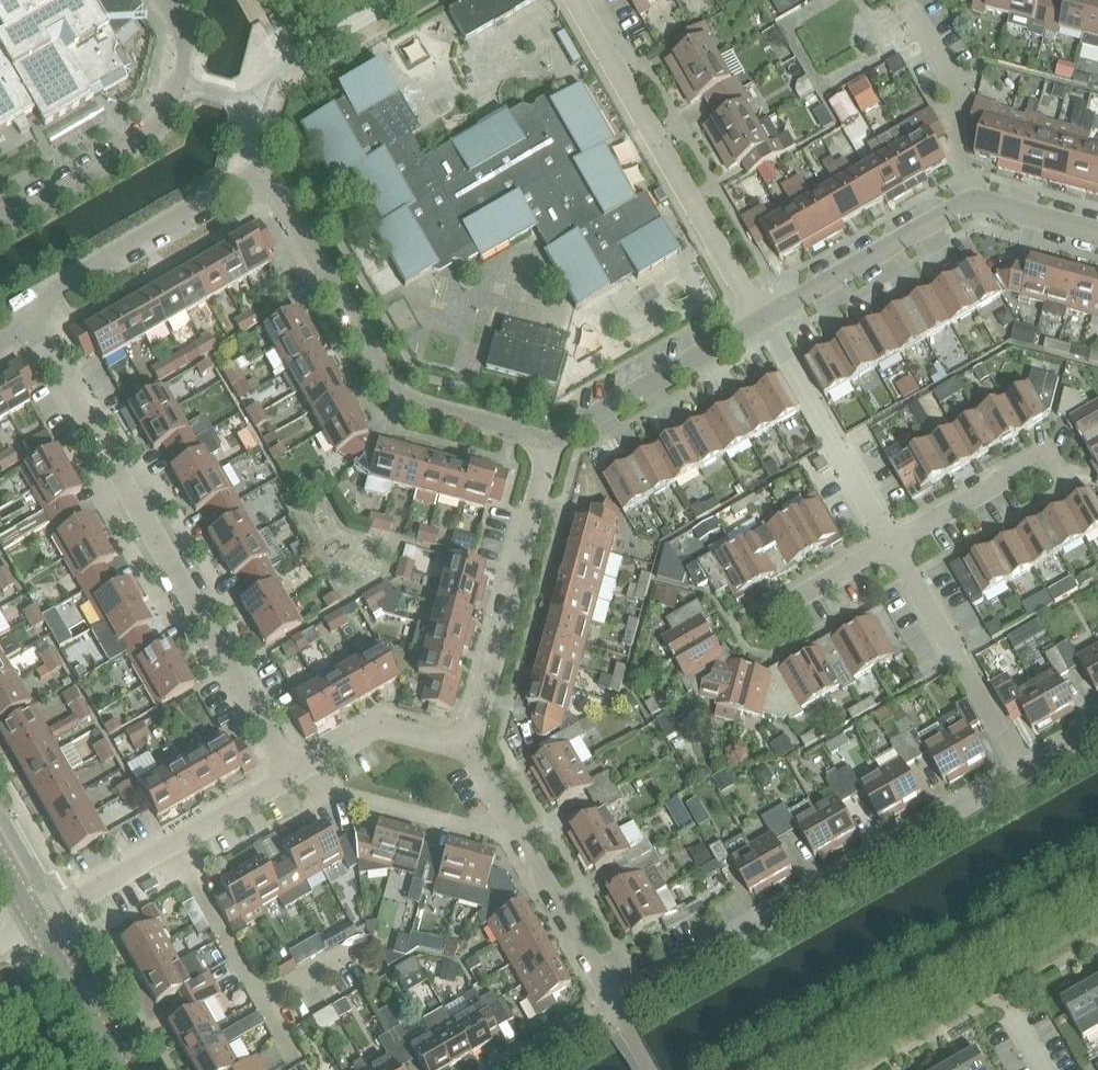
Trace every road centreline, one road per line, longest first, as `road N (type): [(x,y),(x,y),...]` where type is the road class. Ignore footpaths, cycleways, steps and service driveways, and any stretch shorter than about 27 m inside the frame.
road 1 (residential): [(34,322),(41,296),(260,169),(392,387),(411,403),(548,443)]
road 2 (residential): [(294,772),(34,322)]
road 3 (residential): [(610,1003),(1024,772)]
road 4 (tertiary): [(771,1069),(1097,881)]
road 5 (residential): [(577,0),(763,319)]
road 6 (residential): [(469,748),(548,443)]
road 7 (residential): [(610,1003),(469,748)]
road 8 (residential): [(893,546),(763,319)]
road 9 (residential): [(1024,772),(893,546)]
road 10 (residential): [(548,443),(763,319)]
road 11 (residential): [(763,319),(972,201)]
road 12 (residential): [(0,220),(152,130),(177,83)]
road 13 (residential): [(972,201),(957,141),(958,95),(916,14)]
road 14 (residential): [(294,772),(380,726),(469,748)]
road 15 (residential): [(263,999),(172,845)]
road 16 (tertiary): [(120,1069),(37,923)]
road 17 (residential): [(37,923),(172,845)]
road 18 (residential): [(172,845),(294,772)]
road 19 (residential): [(893,546),(1006,479)]
road 20 (residential): [(1097,233),(972,201)]
road 21 (residential): [(501,1069),(610,1003)]

